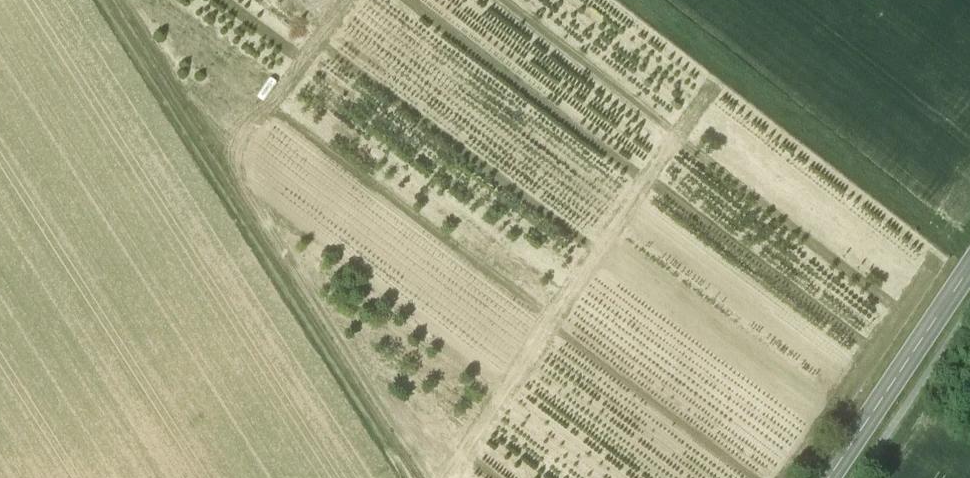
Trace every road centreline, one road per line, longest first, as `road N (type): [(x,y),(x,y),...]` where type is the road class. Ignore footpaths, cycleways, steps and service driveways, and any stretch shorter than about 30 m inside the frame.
road 1 (track): [(103,0),(410,477)]
road 2 (tertiary): [(826,477),(969,270)]

